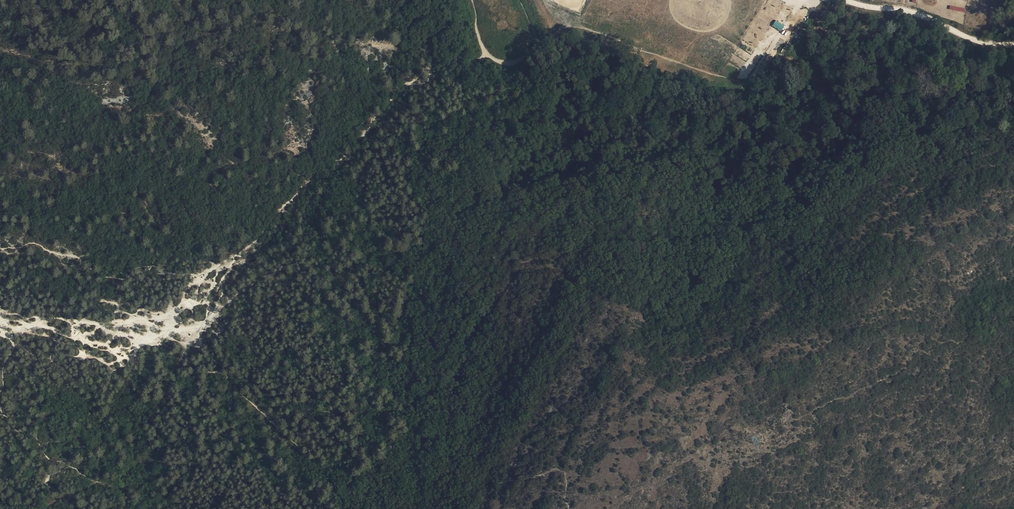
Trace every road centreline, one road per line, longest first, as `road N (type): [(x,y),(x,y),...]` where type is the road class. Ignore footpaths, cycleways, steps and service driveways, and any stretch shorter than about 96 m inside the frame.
road 1 (track): [(44,508),(142,465),(309,458)]
road 2 (track): [(1013,45),(985,42),(917,13),(842,0)]

